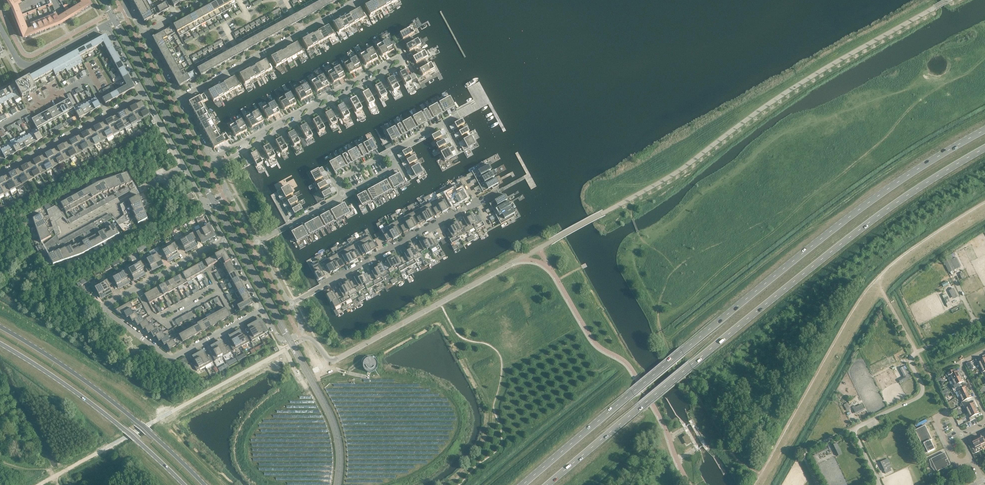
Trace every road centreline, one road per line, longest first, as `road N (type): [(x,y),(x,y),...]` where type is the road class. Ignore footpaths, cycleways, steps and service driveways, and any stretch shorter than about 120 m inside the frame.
road 1 (trunk): [(984,131),(868,202),(523,484)]
road 2 (trunk): [(547,484),(875,218),(984,148)]
road 3 (unclassified): [(225,240),(106,310),(171,358),(263,309)]
road 4 (tertiary): [(204,484),(151,432),(0,327)]
road 5 (tertiary): [(0,344),(123,429),(183,484)]
road 6 (residential): [(402,55),(212,160)]
road 7 (residential): [(215,165),(407,64)]
road 8 (residential): [(290,304),(477,202)]
road 9 (unclassified): [(179,99),(360,0)]
road 10 (residential): [(0,174),(145,94)]
road 11 (residential): [(107,23),(30,66),(19,62),(0,27)]

